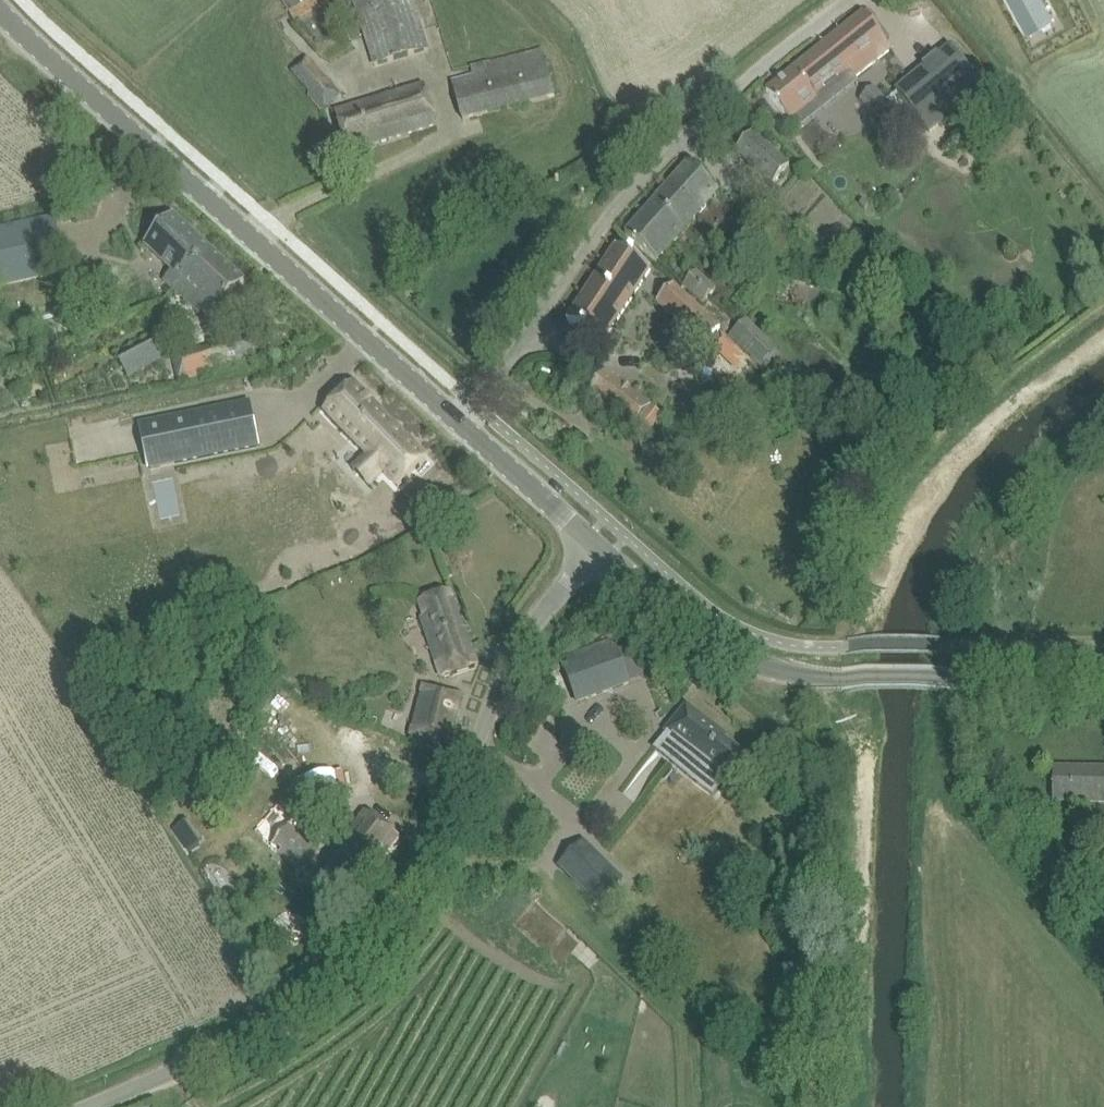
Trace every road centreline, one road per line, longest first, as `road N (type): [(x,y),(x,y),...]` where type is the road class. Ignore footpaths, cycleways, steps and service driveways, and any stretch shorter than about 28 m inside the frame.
road 1 (unclassified): [(90,1106),(261,1030),(346,966),(410,893),(503,674),(541,615),(602,548)]
road 2 (tertiary): [(462,423),(0,17)]
road 3 (residential): [(462,423),(690,130),(764,60),(858,0)]
road 4 (tertiary): [(1103,677),(789,673),(715,642),(602,548)]
road 5 (tertiary): [(602,548),(462,423)]

